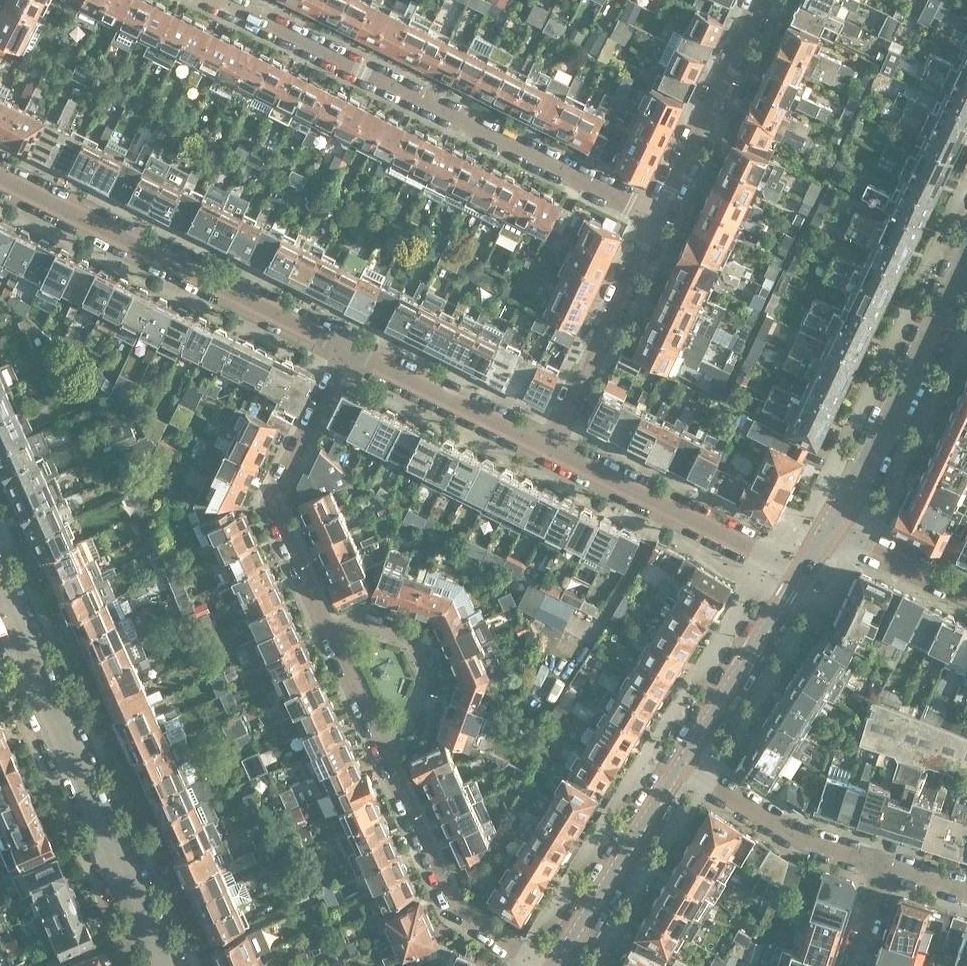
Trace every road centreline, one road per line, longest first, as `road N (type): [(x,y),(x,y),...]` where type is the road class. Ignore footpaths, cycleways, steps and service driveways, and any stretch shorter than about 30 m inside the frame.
road 1 (residential): [(220,0),(656,218)]
road 2 (tertiary): [(0,607),(162,965)]
road 3 (residential): [(349,351),(0,176)]
road 4 (residential): [(349,351),(273,515),(333,637)]
road 5 (tertiary): [(966,255),(847,506),(829,528)]
road 6 (residential): [(381,741),(461,921),(545,965)]
road 7 (residential): [(543,445),(799,574)]
road 8 (residential): [(656,218),(543,445)]
road 9 (residential): [(758,0),(656,218)]
road 10 (tertiary): [(555,965),(681,763)]
road 11 (residential): [(887,864),(800,837),(681,763)]
road 12 (tertiary): [(681,763),(799,574)]
road 13 (residential): [(543,445),(349,351)]
road 14 (residential): [(381,741),(412,725),(431,677),(414,640),(364,623),(333,637)]
road 15 (residential): [(966,594),(829,528)]

